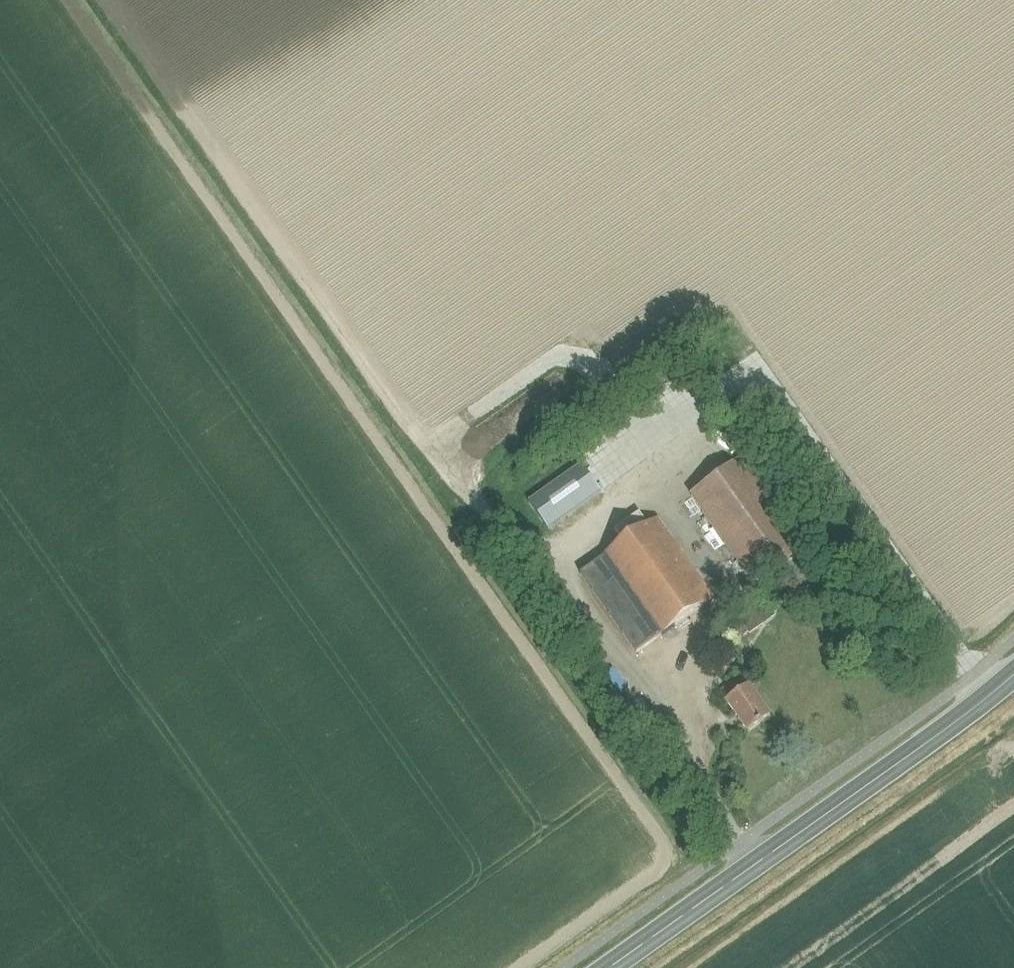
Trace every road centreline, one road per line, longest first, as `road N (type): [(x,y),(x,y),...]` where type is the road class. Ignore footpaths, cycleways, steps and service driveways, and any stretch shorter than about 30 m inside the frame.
road 1 (tertiary): [(610,967),(1013,673)]

